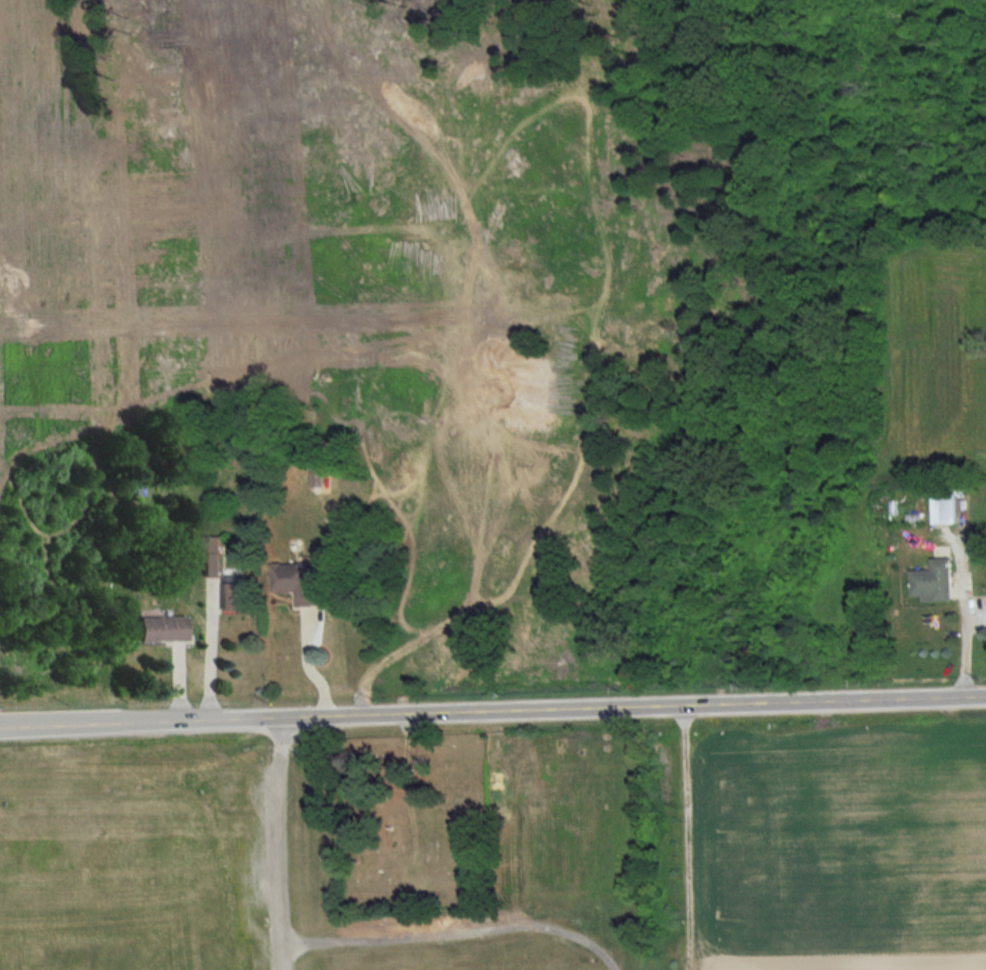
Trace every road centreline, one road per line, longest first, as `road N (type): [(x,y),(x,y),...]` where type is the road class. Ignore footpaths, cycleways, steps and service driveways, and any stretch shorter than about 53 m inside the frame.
road 1 (tertiary): [(0,724),(985,695)]

